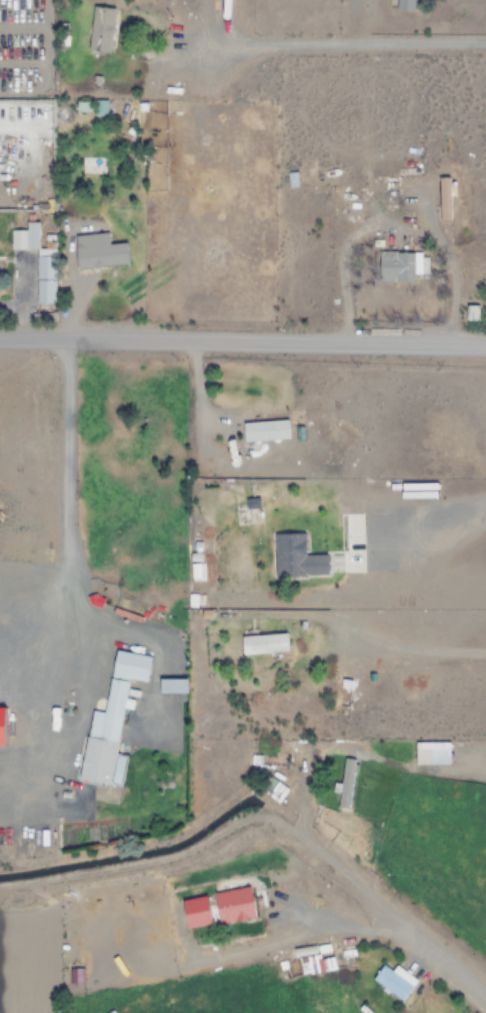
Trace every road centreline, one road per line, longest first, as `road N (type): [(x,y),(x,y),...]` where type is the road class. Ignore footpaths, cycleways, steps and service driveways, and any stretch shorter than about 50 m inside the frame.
road 1 (residential): [(0,338),(485,346)]
road 2 (residential): [(346,343),(344,271),(355,242),(396,217)]

